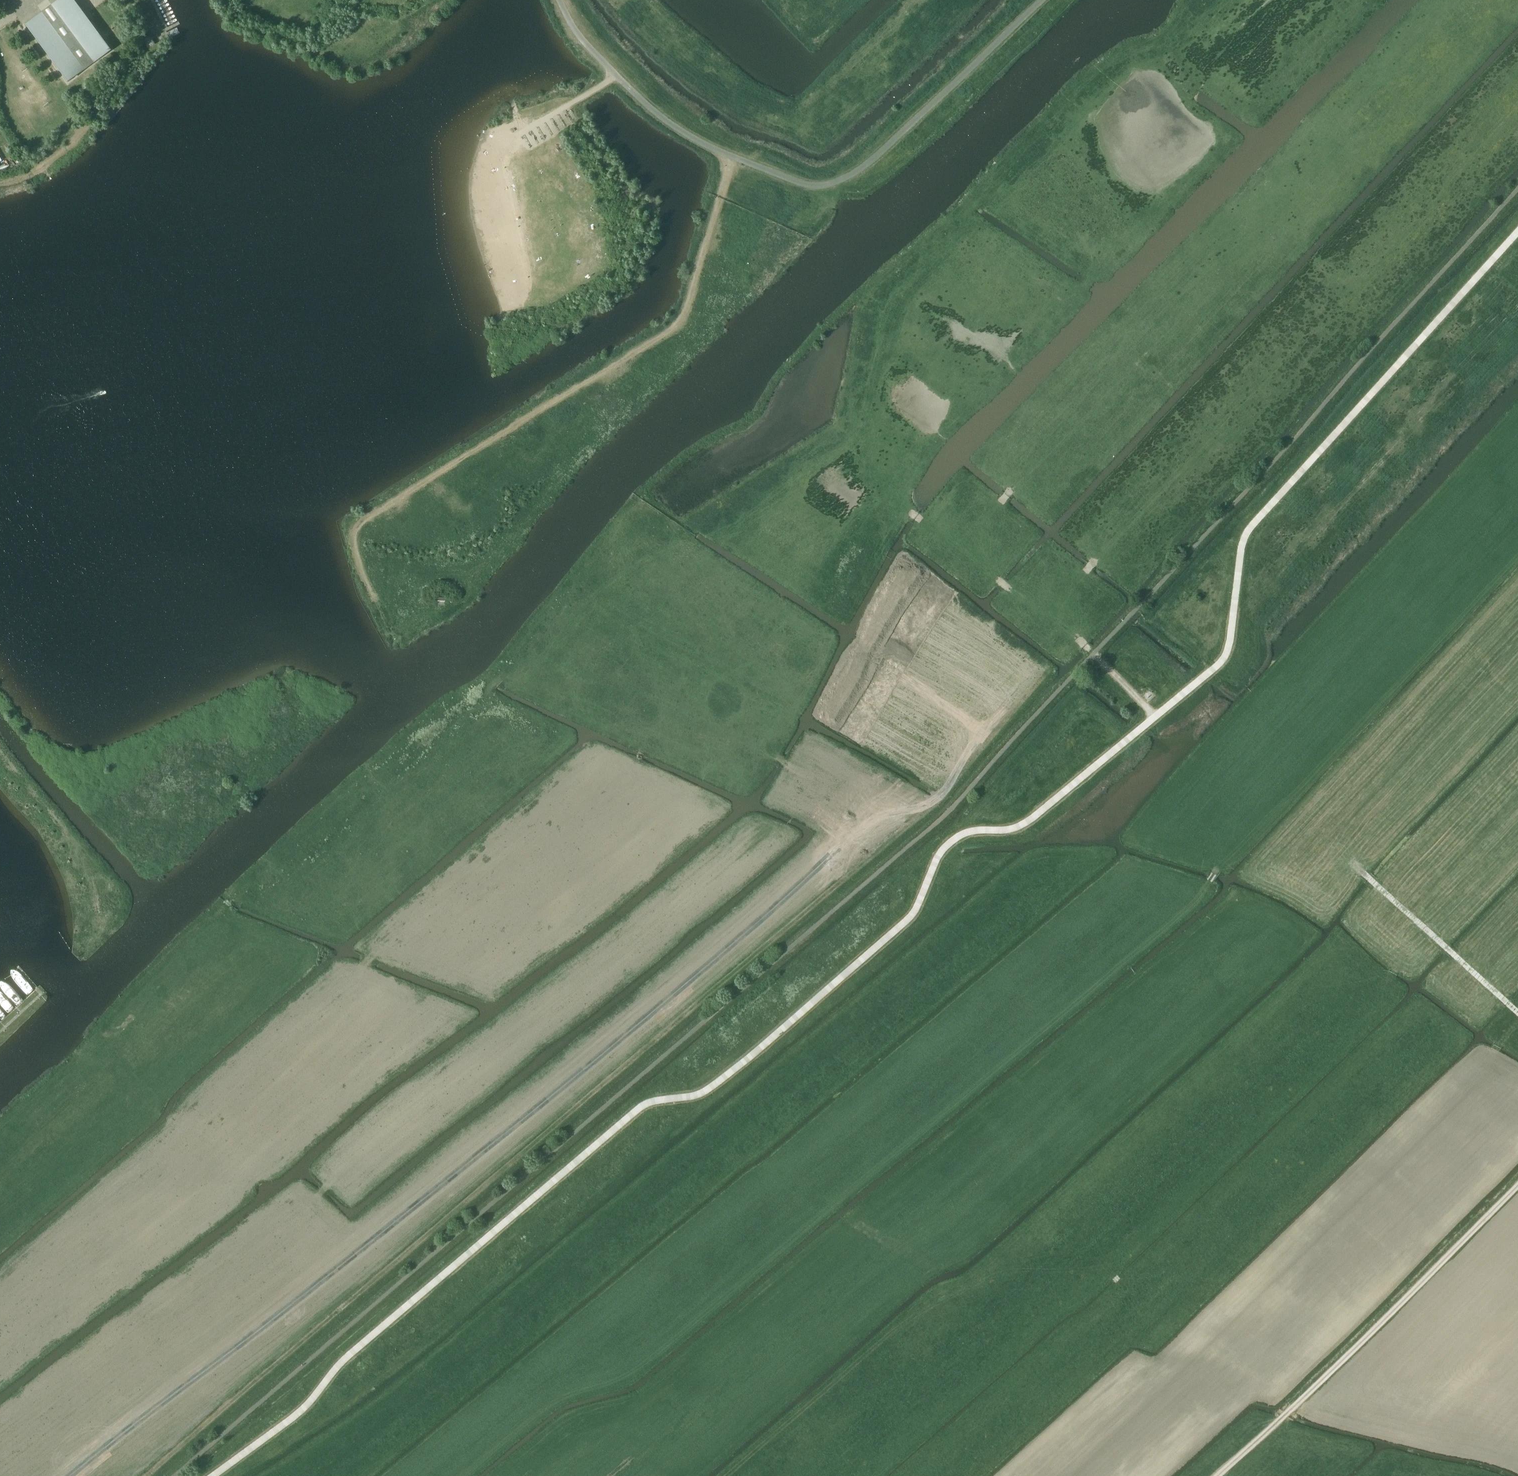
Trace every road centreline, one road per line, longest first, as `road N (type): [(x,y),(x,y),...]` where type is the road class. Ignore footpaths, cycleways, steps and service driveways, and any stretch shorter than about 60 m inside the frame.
road 1 (track): [(145,1475),(954,784)]
road 2 (track): [(731,156),(690,300),(671,331),(356,533),(361,568),(397,641)]
road 3 (track): [(1215,1475),(1517,1185)]
road 4 (track): [(1517,1012),(1364,873)]

